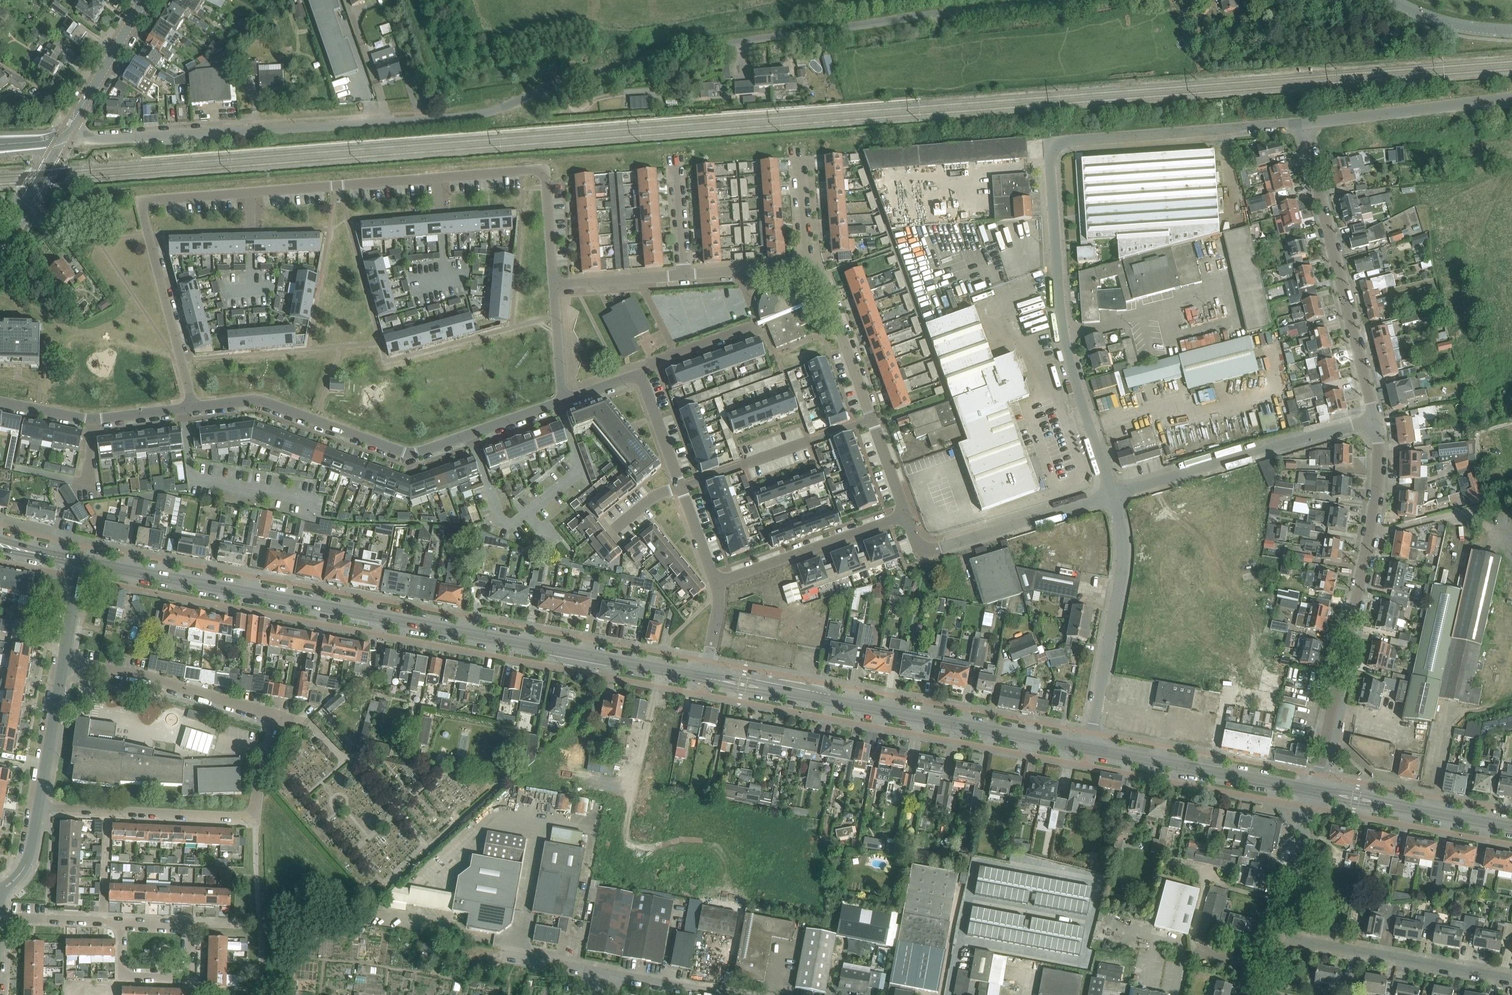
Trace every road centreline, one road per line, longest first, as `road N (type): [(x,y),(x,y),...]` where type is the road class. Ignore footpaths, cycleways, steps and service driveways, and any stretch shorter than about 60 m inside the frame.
road 1 (unclassified): [(72,125),(98,140),(464,117),(716,44),(1063,0)]
road 2 (secondary): [(705,677),(80,562)]
road 3 (unclassified): [(1112,494),(1066,344),(1051,143),(1302,123)]
road 4 (residential): [(194,407),(148,234),(148,202),(540,174)]
road 5 (residential): [(565,400),(412,454),(258,400),(194,407)]
road 6 (secondary): [(1088,749),(705,677)]
road 7 (unclassified): [(1374,419),(1302,123)]
road 8 (unclassified): [(1112,494),(1374,419)]
road 9 (unclassified): [(1314,791),(1371,537)]
road 10 (unclassified): [(1088,749),(1117,602),(1112,494)]
road 11 (residential): [(277,716),(255,816),(108,811)]
road 12 (residential): [(1511,981),(1277,944)]
road 13 (unclassified): [(906,515),(915,540),(937,548),(1112,494)]
road 14 (secondary): [(1314,791),(1088,749)]
road 15 (residential): [(277,716),(151,678),(63,663)]
road 16 (residential): [(720,994),(505,955)]
road 17 (unclassified): [(1511,97),(1302,123)]
road 18 (residential): [(680,487),(871,419)]
road 19 (residential): [(715,583),(906,515)]
road 20 (secondary): [(1511,828),(1314,791)]
road 21 (residential): [(194,407),(92,419),(0,401)]
road 22 (residential): [(871,419),(821,276),(807,265)]
road 23 (residential): [(121,922),(122,969),(132,977),(182,976),(191,924)]
road 24 (residential): [(1277,944),(1314,791)]
road 25 (residential): [(38,807),(63,663)]
road 26 (residential): [(1511,500),(1371,537)]
road 27 (unclassified): [(72,125),(144,0)]
road 28 (residential): [(675,353),(758,322),(740,270)]
road 29 (unclassified): [(1511,33),(1452,29),(1383,0)]
road 30 (residential): [(680,487),(640,374)]

